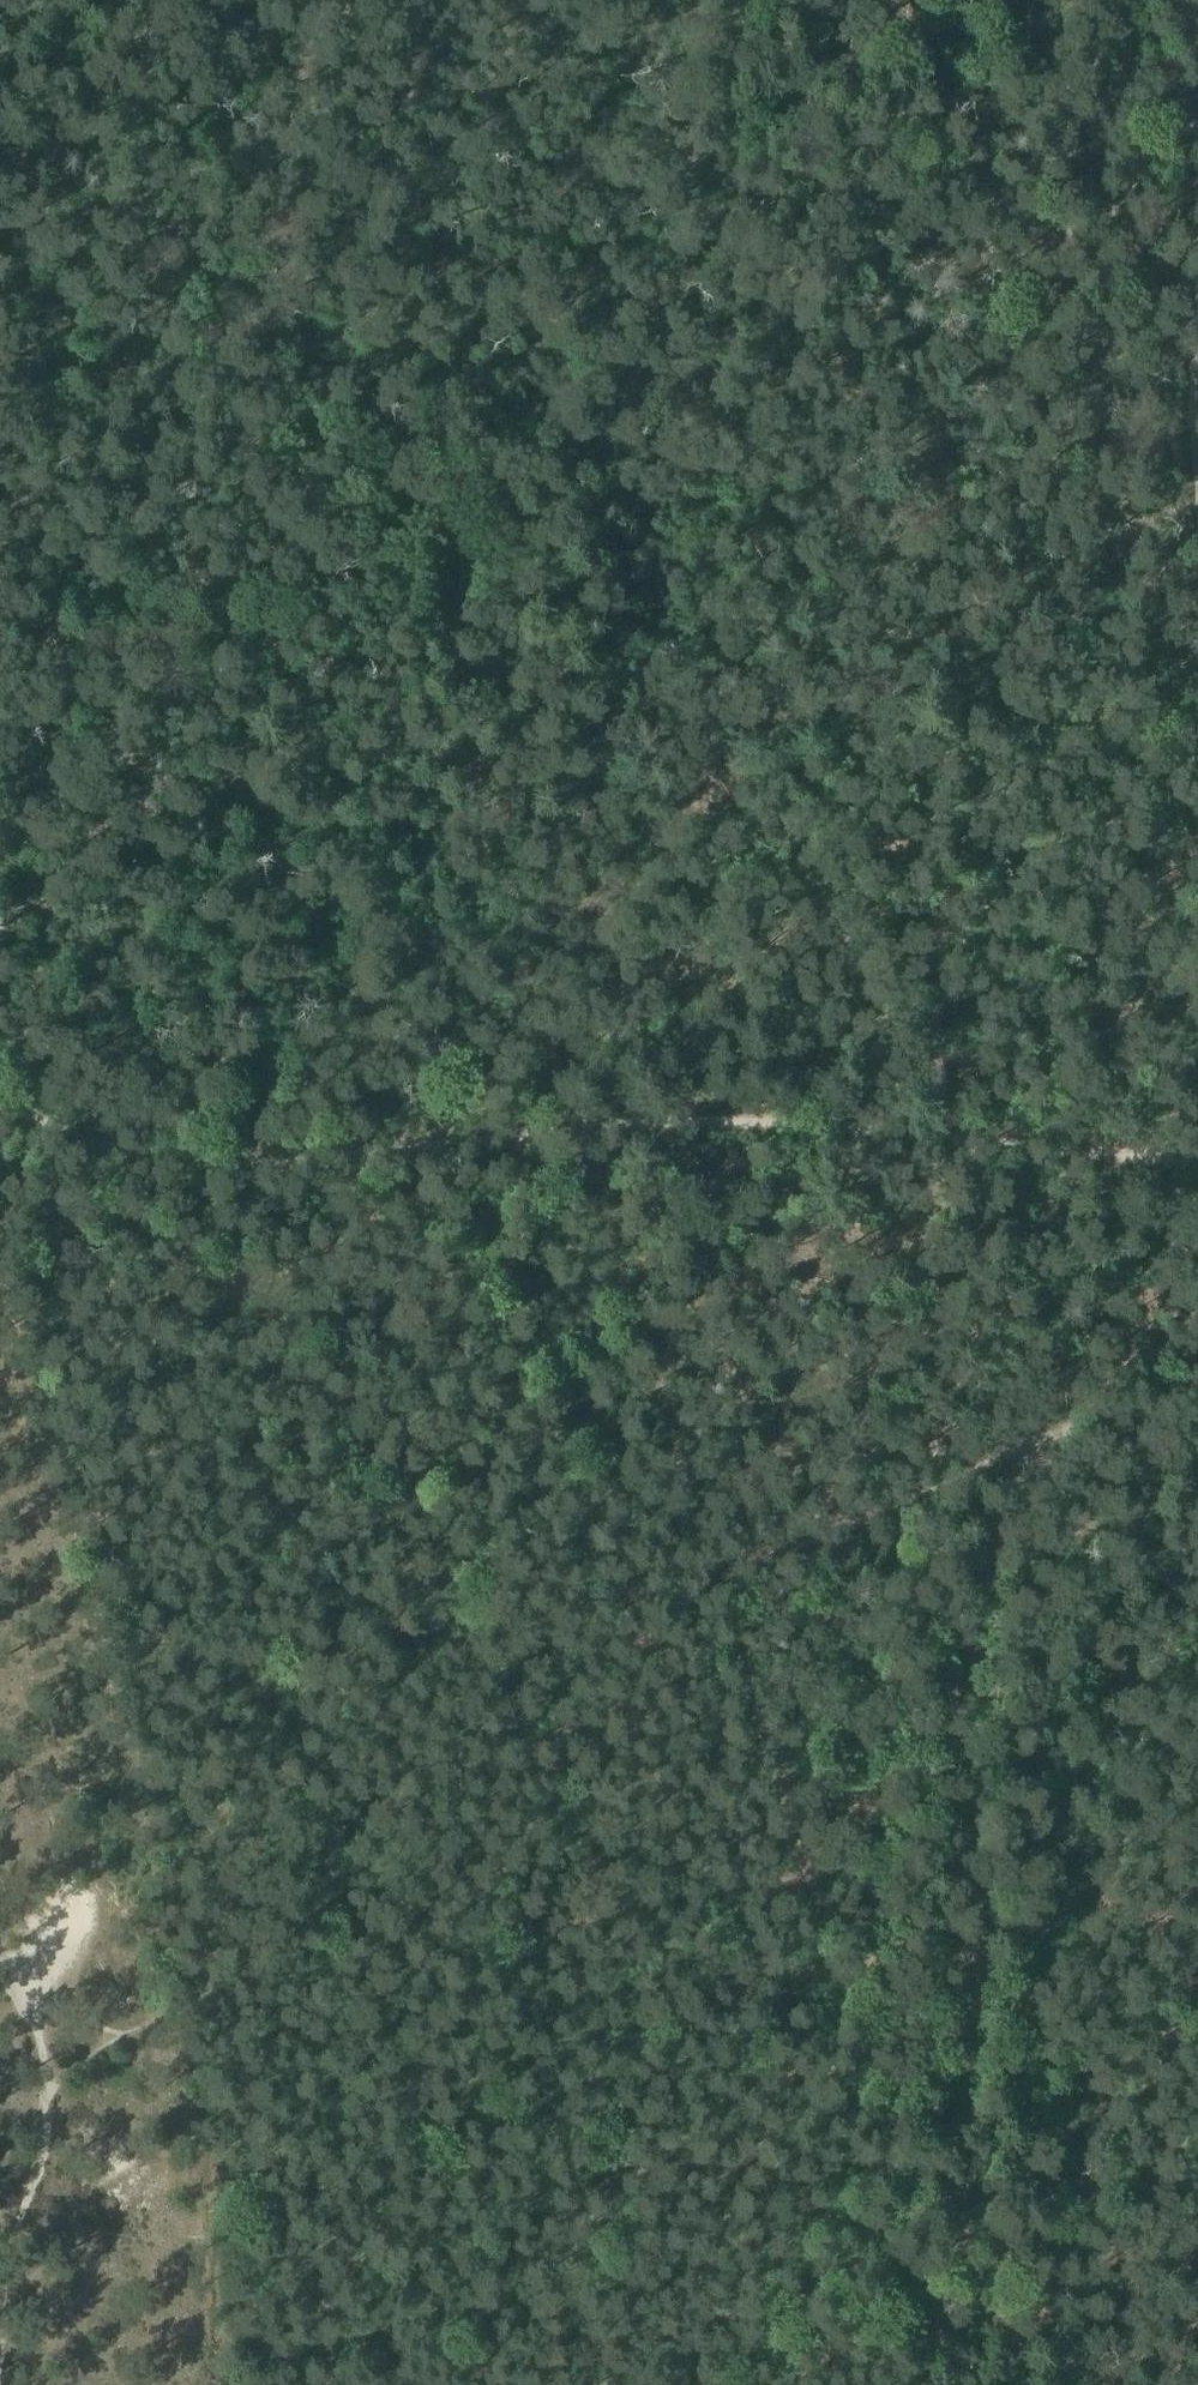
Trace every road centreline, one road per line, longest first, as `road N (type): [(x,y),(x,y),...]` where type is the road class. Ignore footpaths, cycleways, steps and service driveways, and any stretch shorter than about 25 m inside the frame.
road 1 (track): [(952,2384),(716,1601)]
road 2 (track): [(562,1131),(777,1124),(1197,1169)]
road 3 (track): [(0,1068),(111,1143),(203,1165),(349,1159),(442,1140),(562,1131)]
road 4 (track): [(716,1601),(562,1131)]
road 5 (track): [(1151,0),(1192,131),(1187,306),(1197,480)]
road 6 (track): [(0,108),(122,0)]

